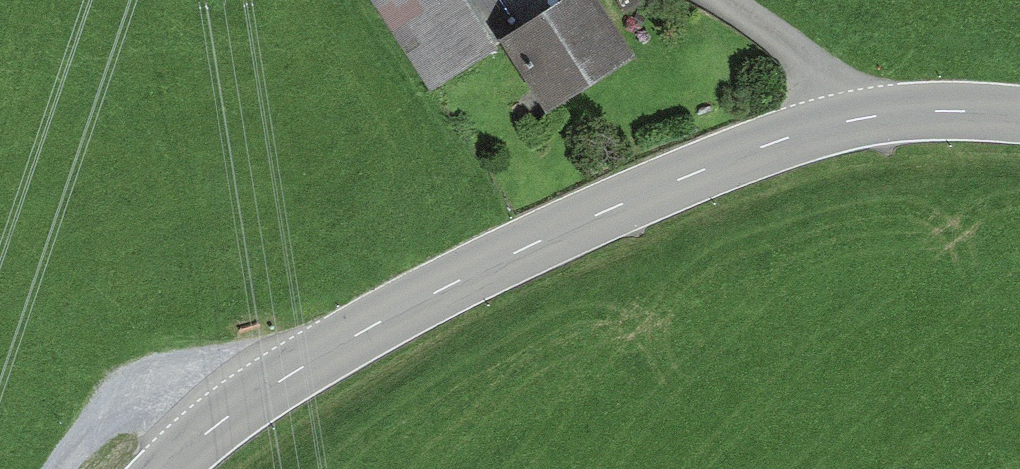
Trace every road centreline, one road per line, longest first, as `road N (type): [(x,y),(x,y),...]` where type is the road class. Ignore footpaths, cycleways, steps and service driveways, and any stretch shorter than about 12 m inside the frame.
road 1 (tertiary): [(171,468),(238,408),(471,270),(746,156),(847,124),(960,110),(1019,114)]
road 2 (track): [(238,408),(114,410),(75,468)]
road 3 (track): [(847,124),(834,90),(716,0)]

